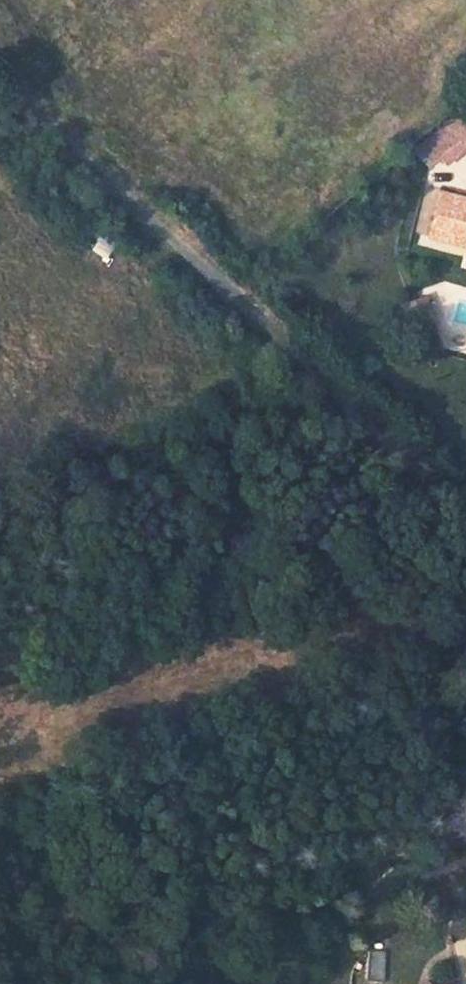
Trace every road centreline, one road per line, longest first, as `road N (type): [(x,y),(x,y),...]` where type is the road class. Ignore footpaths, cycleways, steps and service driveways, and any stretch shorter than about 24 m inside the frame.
road 1 (unclassified): [(465,510),(46,127),(0,65)]
road 2 (track): [(465,836),(275,880),(260,906),(257,983)]

